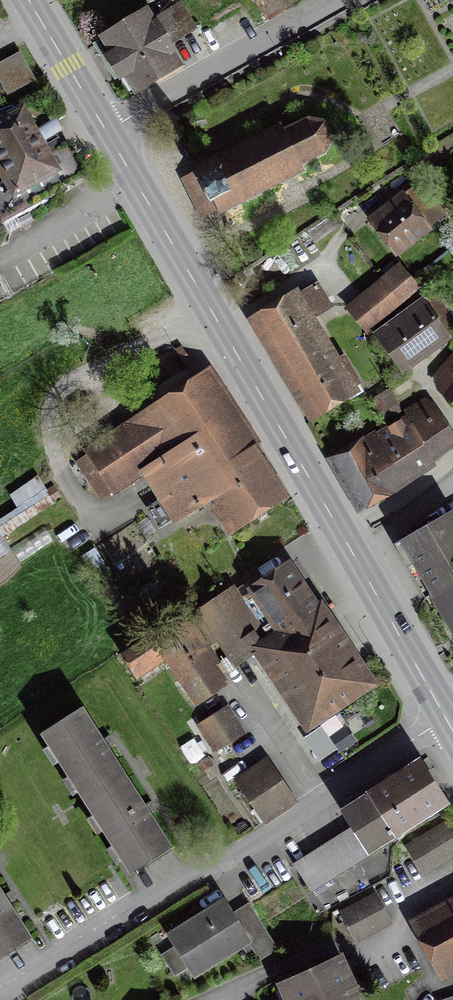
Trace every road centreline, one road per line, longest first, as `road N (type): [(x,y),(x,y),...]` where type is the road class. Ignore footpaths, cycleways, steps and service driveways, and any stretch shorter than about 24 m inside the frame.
road 1 (residential): [(448,722),(0,991)]
road 2 (secondary): [(107,135),(354,556)]
road 3 (residential): [(107,135),(336,0)]
road 4 (secondary): [(354,556),(448,722)]
road 5 (secondary): [(29,0),(107,135)]
road 6 (residential): [(452,484),(354,556)]

